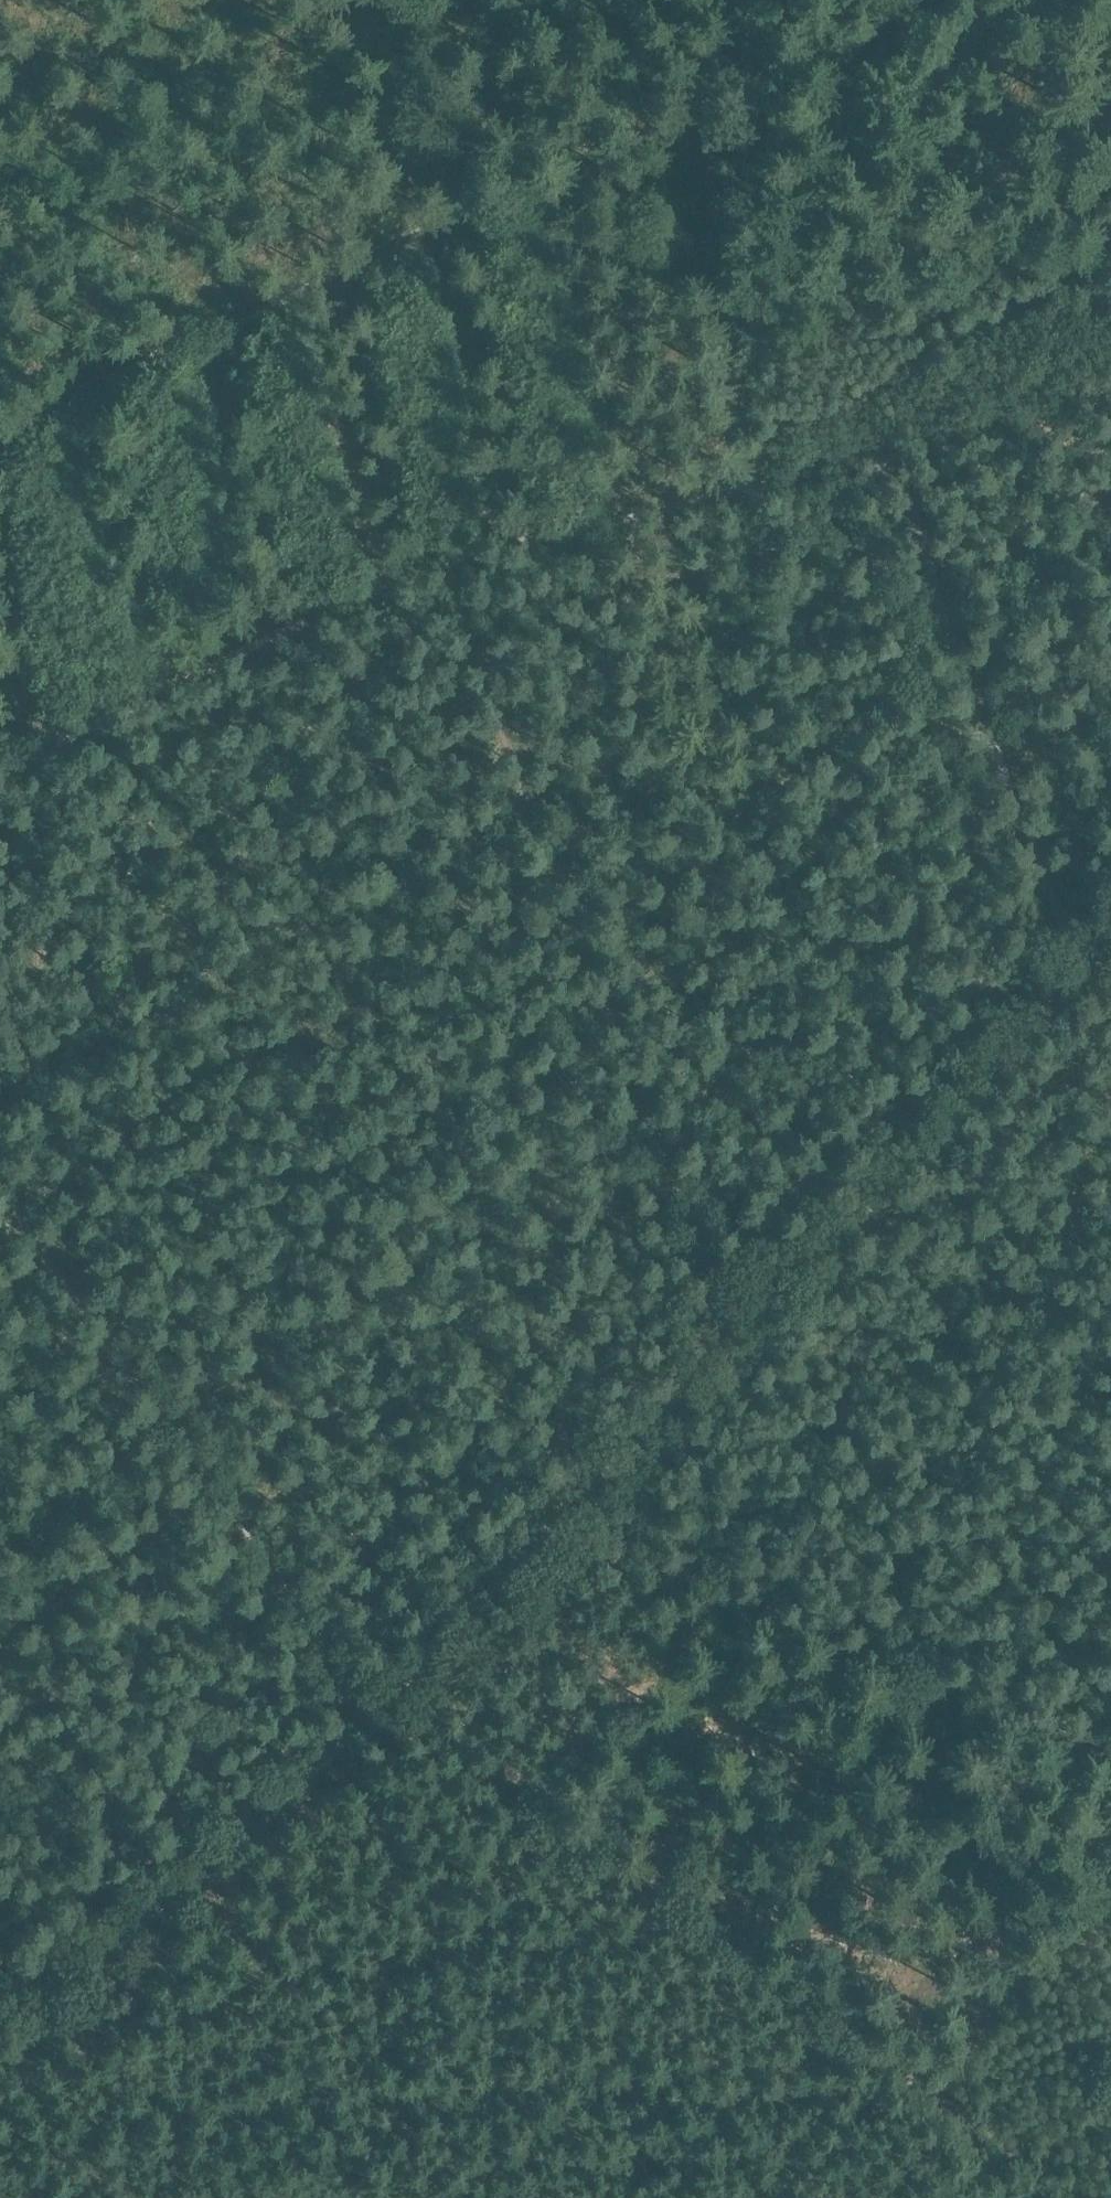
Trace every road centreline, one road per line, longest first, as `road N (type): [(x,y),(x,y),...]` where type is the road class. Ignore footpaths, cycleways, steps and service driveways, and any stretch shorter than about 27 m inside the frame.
road 1 (track): [(843,1227),(1110,1325)]

